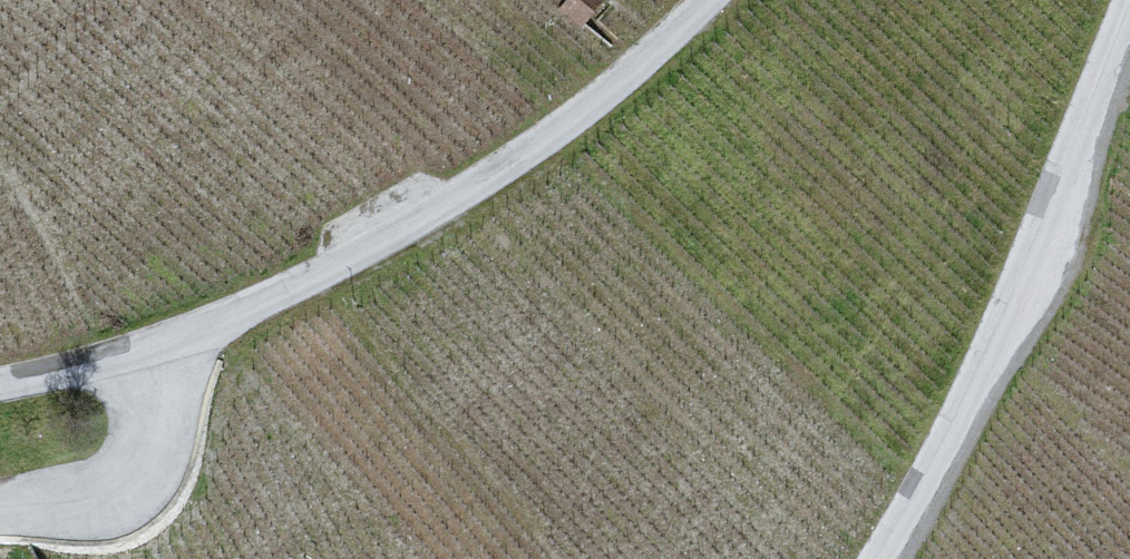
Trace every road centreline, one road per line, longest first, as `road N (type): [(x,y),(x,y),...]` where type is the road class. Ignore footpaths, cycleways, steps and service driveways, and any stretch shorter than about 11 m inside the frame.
road 1 (unclassified): [(705,0),(638,72),(432,222),(149,360)]
road 2 (unclassified): [(885,558),(961,444),(1129,21)]
road 3 (unclassified): [(0,517),(114,505),(150,447),(149,360)]
road 4 (unclassified): [(149,360),(0,387)]

